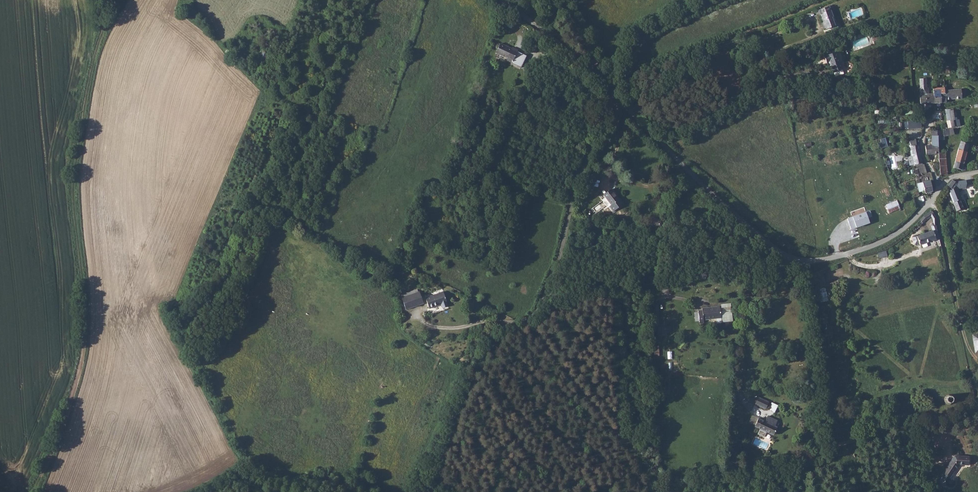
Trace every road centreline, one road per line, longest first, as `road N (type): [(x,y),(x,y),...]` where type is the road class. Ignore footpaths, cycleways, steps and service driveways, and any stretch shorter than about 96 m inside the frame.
road 1 (unclassified): [(614,100),(714,196),(795,259),(825,260),(881,243),(940,188)]
road 2 (track): [(572,202),(468,183),(424,195),(393,280),(364,271),(327,240),(255,201)]
road 3 (unclassified): [(510,322),(534,314),(544,297),(573,197),(614,100)]
road 4 (track): [(544,297),(788,256)]
road 5 (track): [(802,260),(830,457)]
road 6 (unclassified): [(497,0),(553,38),(614,100)]
road 7 (track): [(707,0),(628,33),(614,100)]

